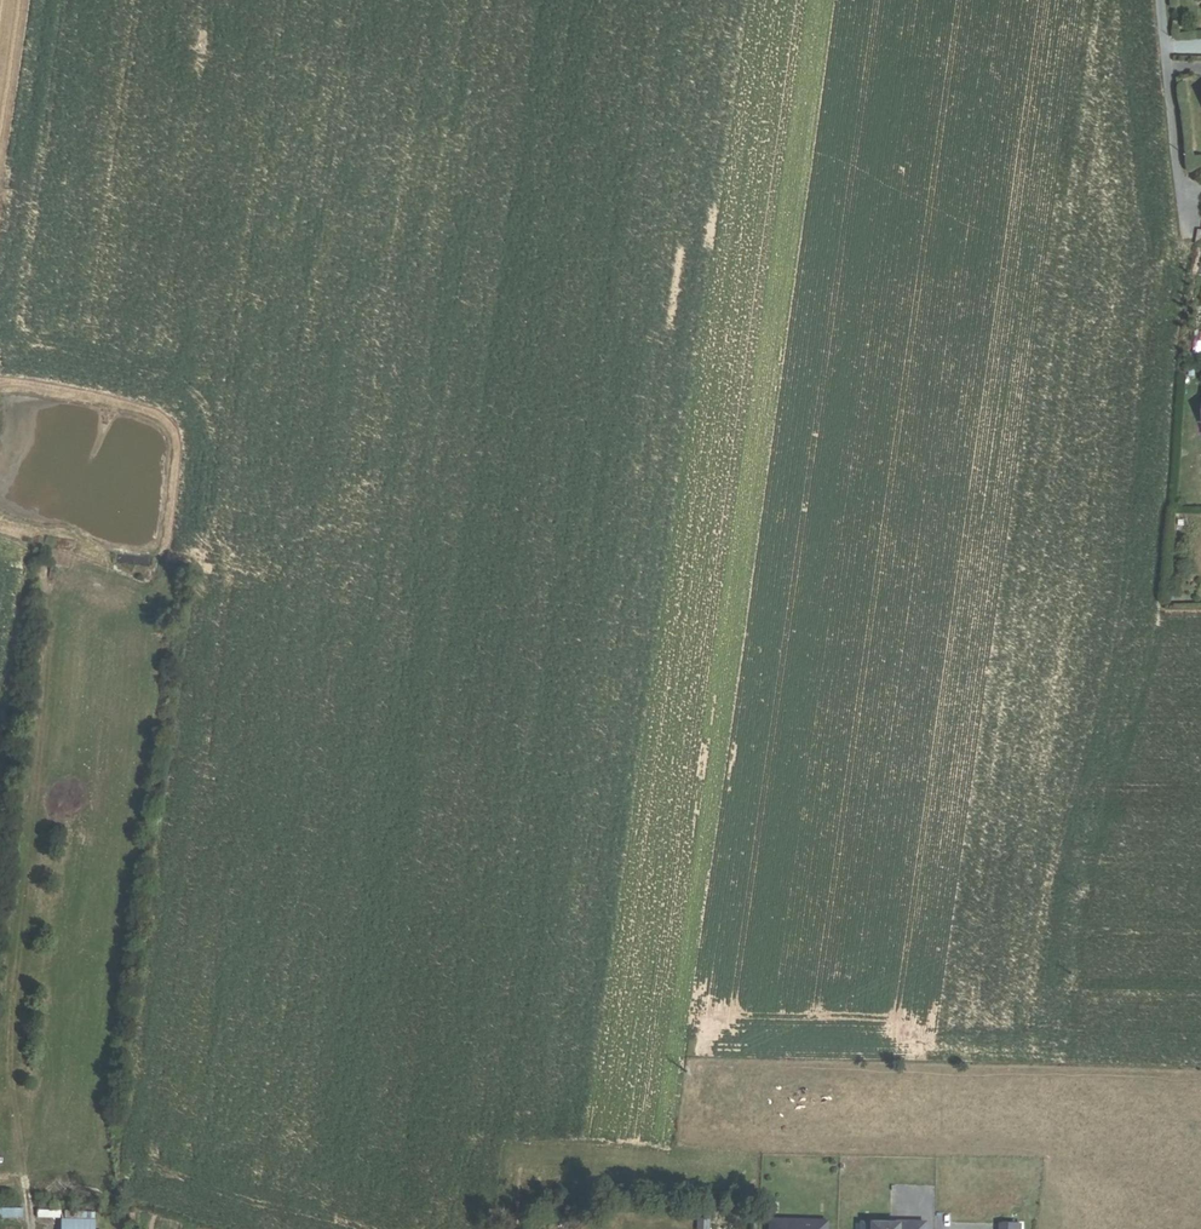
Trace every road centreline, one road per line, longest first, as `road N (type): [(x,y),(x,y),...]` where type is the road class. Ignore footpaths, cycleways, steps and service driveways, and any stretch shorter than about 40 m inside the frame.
road 1 (residential): [(1184,254),(1175,256),(1164,167),(1157,0)]

